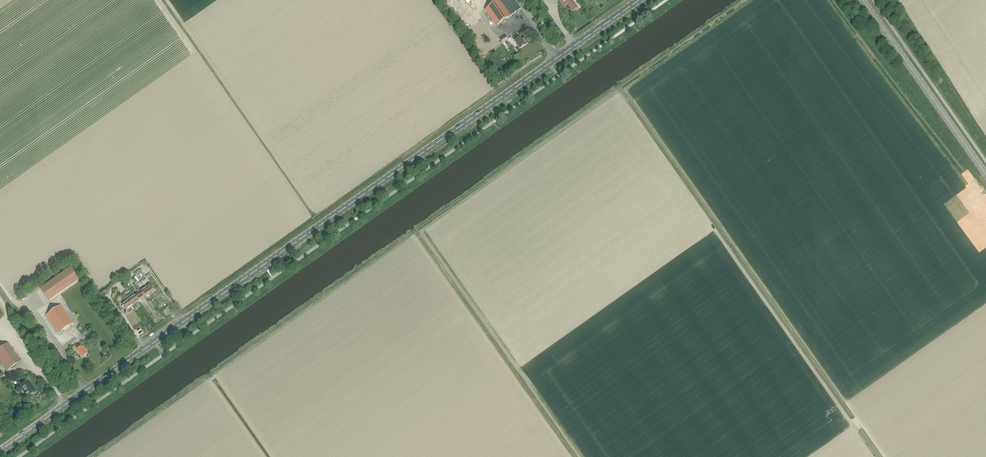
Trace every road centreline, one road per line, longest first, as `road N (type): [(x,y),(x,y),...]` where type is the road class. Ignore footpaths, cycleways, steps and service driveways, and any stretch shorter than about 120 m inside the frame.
road 1 (primary): [(0,452),(639,0)]
road 2 (primary): [(863,0),(985,175)]

